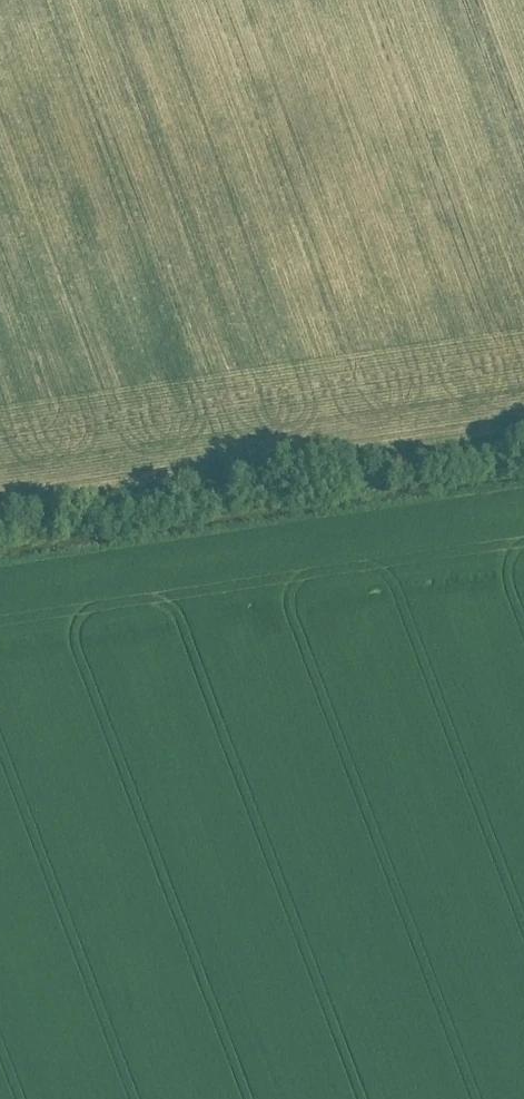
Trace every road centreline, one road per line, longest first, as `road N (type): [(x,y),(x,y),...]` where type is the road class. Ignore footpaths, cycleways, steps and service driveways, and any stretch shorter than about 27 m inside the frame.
road 1 (track): [(523,460),(0,536)]

